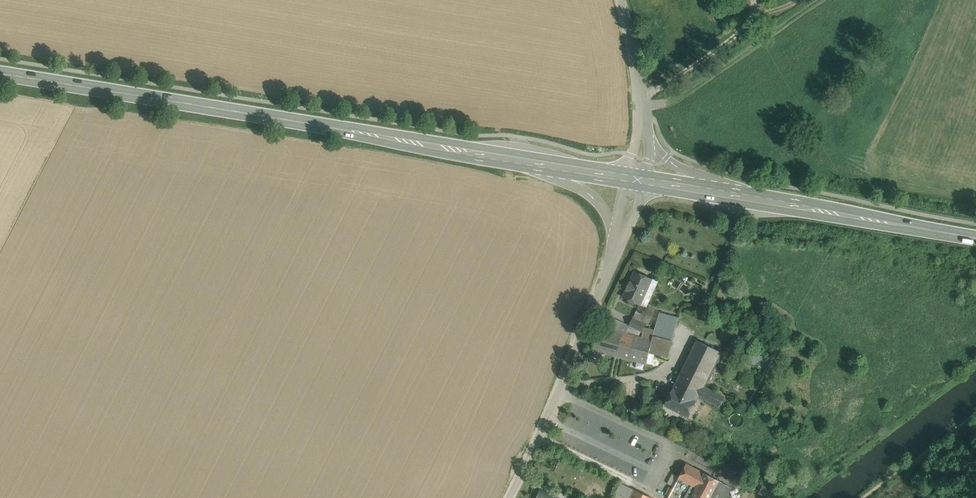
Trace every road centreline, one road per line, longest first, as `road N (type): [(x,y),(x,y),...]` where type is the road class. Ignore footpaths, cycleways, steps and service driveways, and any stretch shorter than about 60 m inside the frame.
road 1 (secondary): [(525,160),(0,73)]
road 2 (unclassified): [(507,497),(615,259)]
road 3 (secondary): [(975,236),(749,195)]
road 4 (secondary): [(525,160),(597,195),(614,221),(615,259)]
road 5 (secondary): [(749,195),(688,171),(657,147),(646,115)]
road 6 (secondary): [(643,179),(525,160)]

